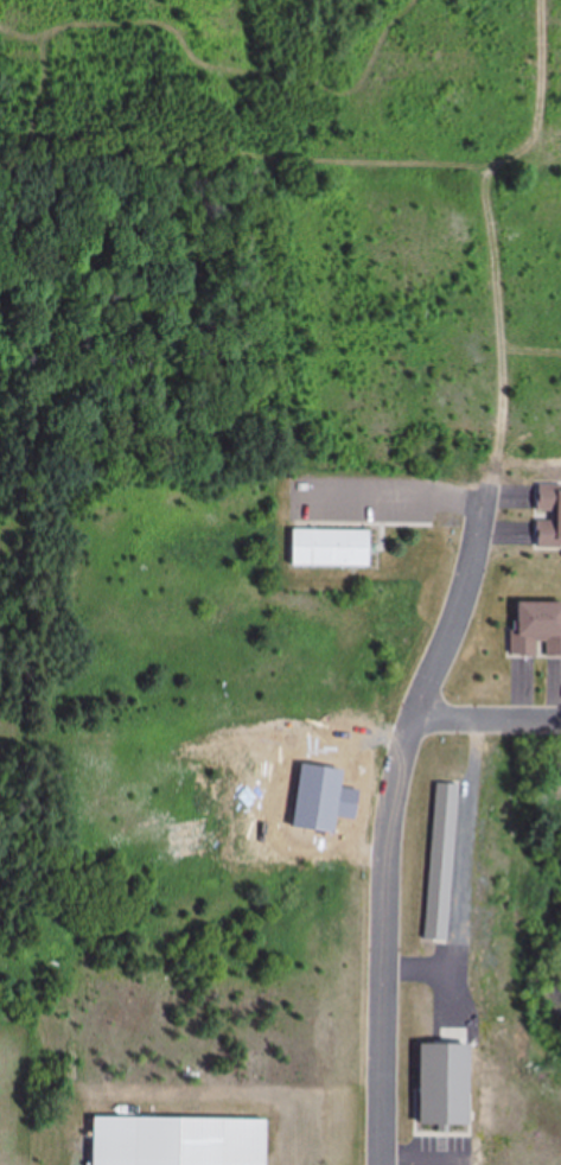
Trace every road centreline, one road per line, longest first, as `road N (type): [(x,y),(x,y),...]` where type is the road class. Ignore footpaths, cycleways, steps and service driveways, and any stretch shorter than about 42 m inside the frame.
road 1 (residential): [(386,1164),(389,822),(417,721),(473,587),(486,485)]
road 2 (residential): [(417,721),(560,722)]

